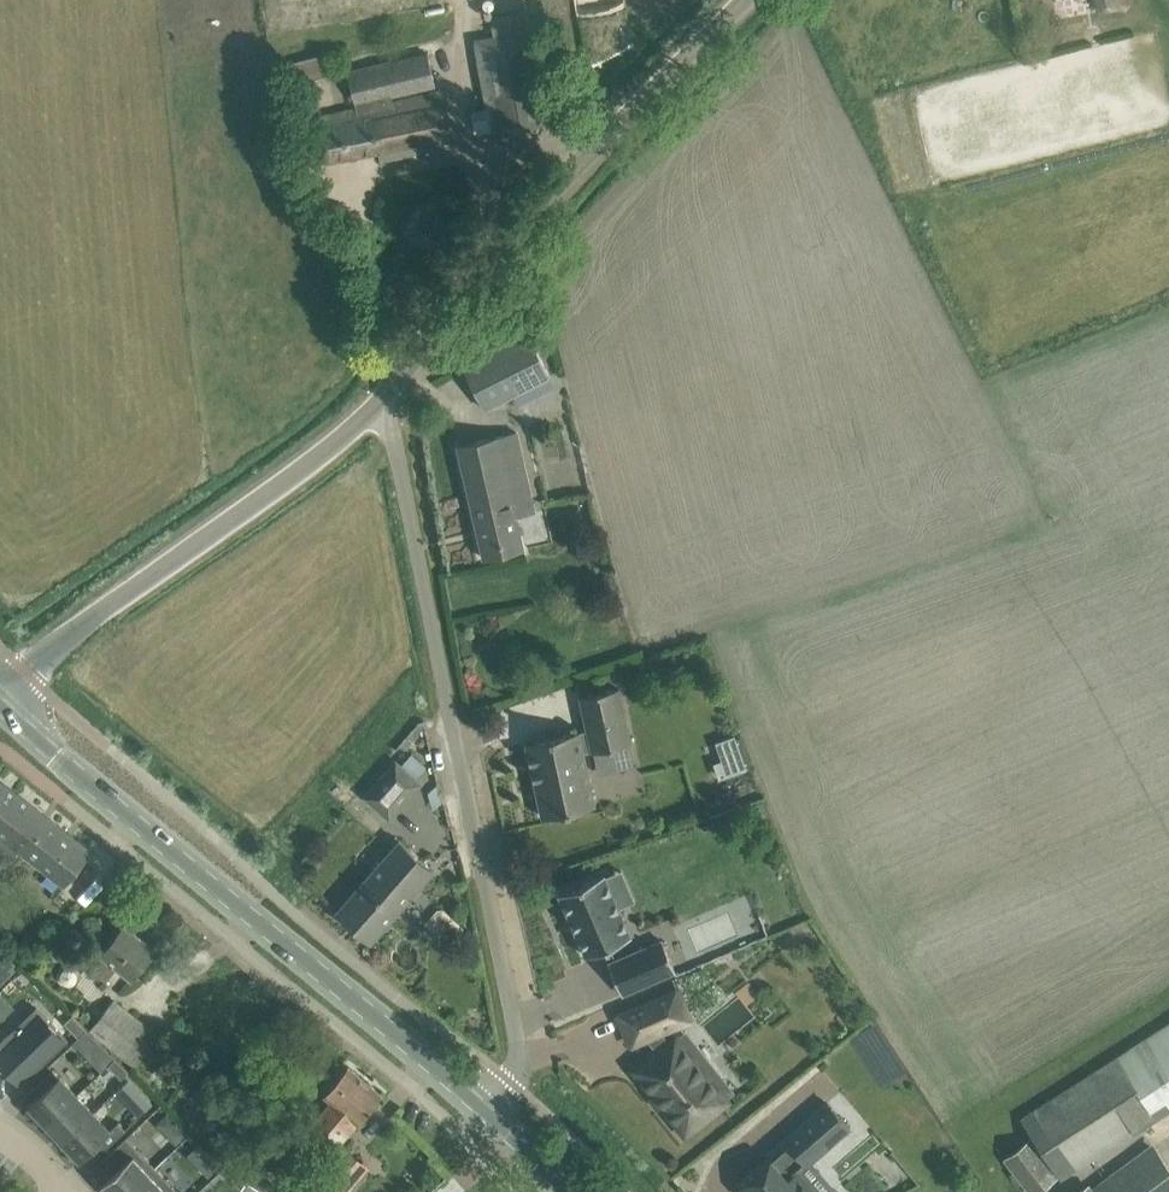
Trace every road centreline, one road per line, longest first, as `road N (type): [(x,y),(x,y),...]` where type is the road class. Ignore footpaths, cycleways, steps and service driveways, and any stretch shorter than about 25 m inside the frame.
road 1 (unclassified): [(480,1106),(521,1063),(384,378)]
road 2 (secondary): [(480,1106),(116,809),(0,702)]
road 3 (unclassified): [(384,378),(755,0)]
road 4 (unclassified): [(0,673),(117,608),(213,540),(384,378)]
road 5 (secondary): [(571,1191),(480,1106)]

